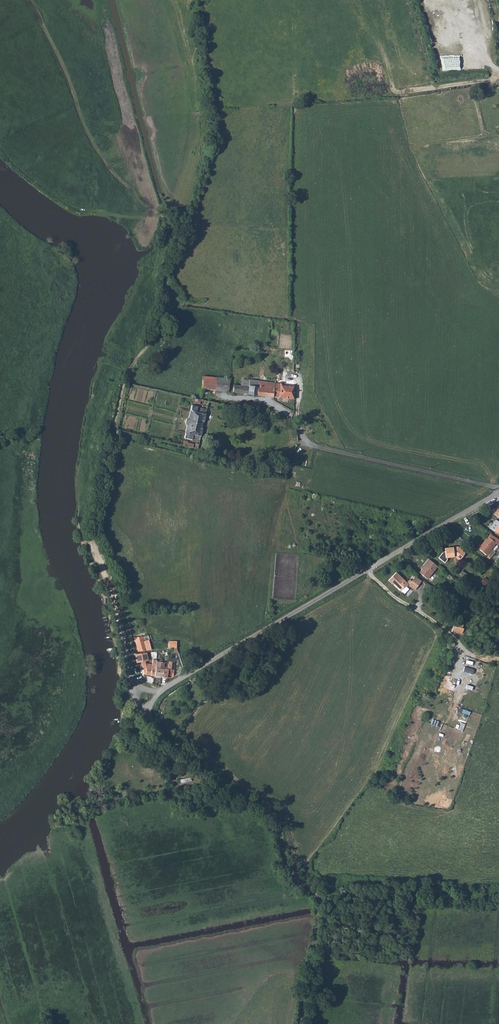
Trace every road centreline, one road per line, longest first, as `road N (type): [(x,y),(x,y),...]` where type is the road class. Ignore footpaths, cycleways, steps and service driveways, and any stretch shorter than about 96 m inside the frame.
road 1 (residential): [(156,693),(498,493)]
road 2 (track): [(156,727),(271,811),(287,867),(320,901),(300,1023)]
road 3 (residential): [(498,489),(318,448),(295,413)]
road 4 (residential): [(92,540),(136,690)]
road 5 (track): [(366,570),(483,659)]

